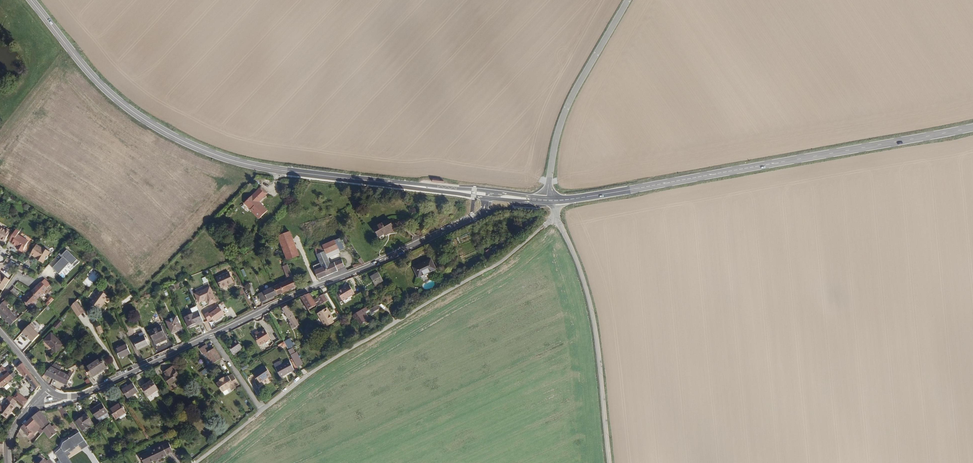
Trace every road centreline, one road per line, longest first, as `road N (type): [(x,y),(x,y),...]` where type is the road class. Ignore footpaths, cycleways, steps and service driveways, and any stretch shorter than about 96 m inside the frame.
road 1 (secondary): [(490,196),(276,170),(210,153),(115,98),(31,0)]
road 2 (secondary): [(972,129),(552,201)]
road 3 (residential): [(264,411),(334,359),(503,262),(556,216)]
road 4 (tertiary): [(490,196),(474,217),(212,333)]
road 5 (unclassified): [(556,216),(593,317),(610,462)]
road 6 (unclassified): [(629,0),(564,118),(552,201)]
road 7 (tertiary): [(212,333),(77,396),(48,391)]

